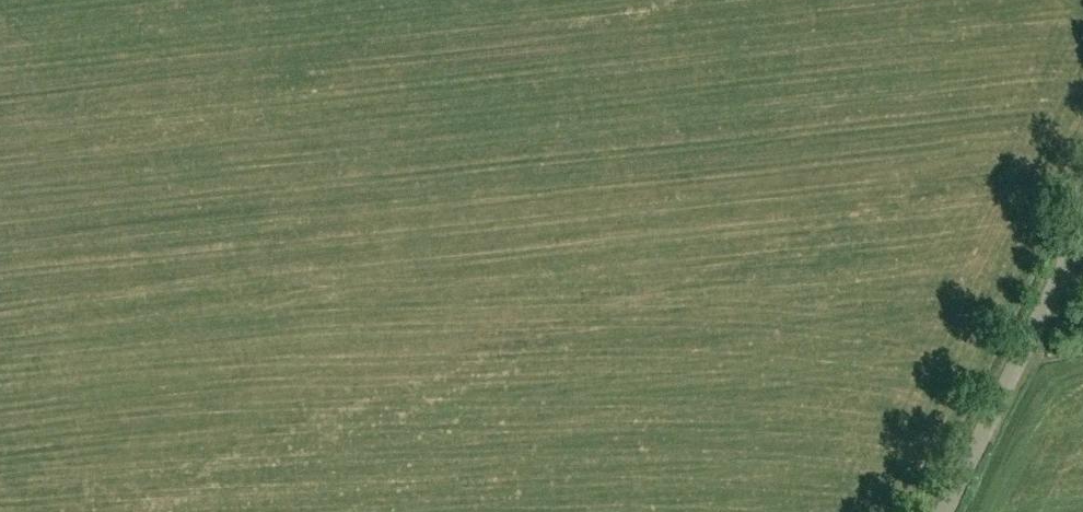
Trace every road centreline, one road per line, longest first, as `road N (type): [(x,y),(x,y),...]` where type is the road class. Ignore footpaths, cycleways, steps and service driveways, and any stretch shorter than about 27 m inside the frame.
road 1 (unclassified): [(944,511),(1082,228)]

